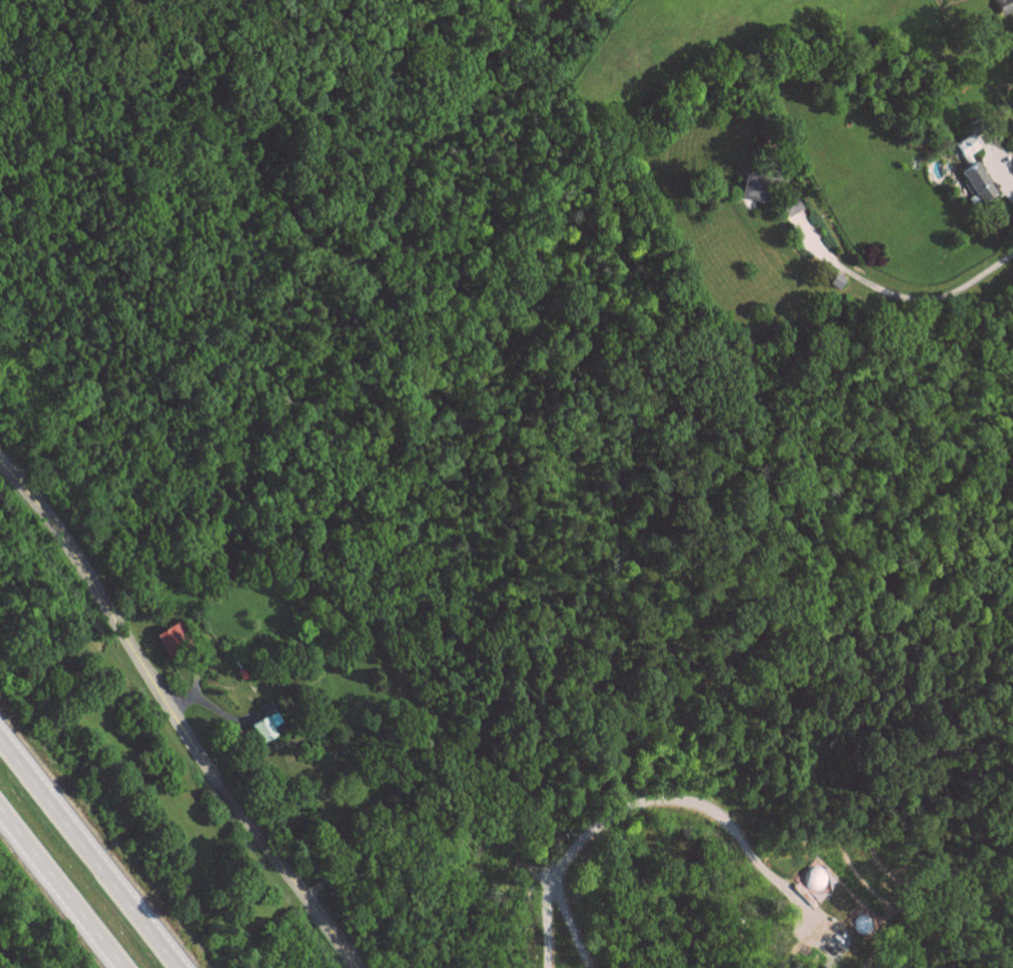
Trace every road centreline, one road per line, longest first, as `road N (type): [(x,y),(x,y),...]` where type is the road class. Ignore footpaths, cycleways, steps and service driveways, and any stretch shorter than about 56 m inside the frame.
road 1 (residential): [(0,460),(62,535),(180,726),(359,967)]
road 2 (trunk): [(179,967),(0,738)]
road 3 (trunk): [(0,807),(125,967)]

